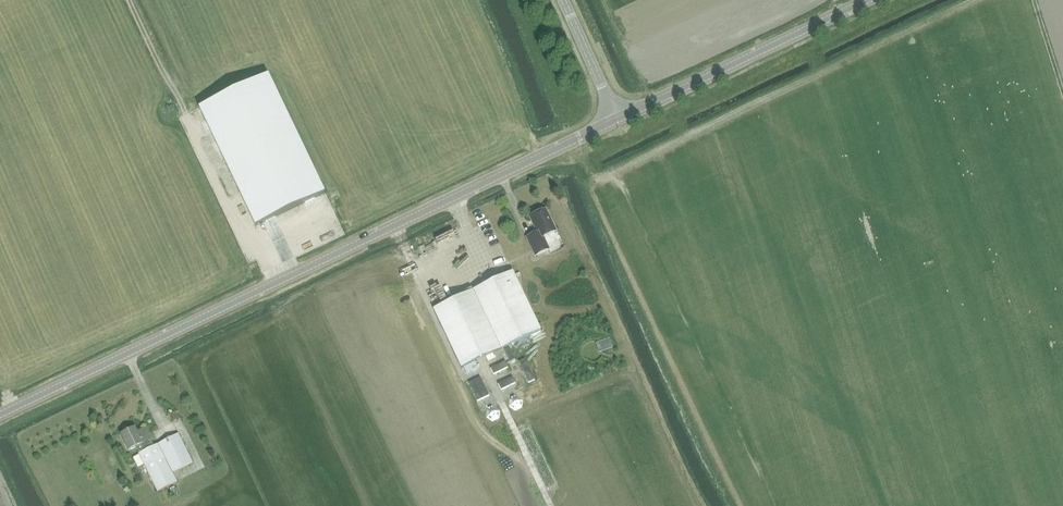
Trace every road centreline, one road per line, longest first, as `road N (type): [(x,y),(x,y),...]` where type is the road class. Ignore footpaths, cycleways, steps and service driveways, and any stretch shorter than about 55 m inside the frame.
road 1 (tertiary): [(0,415),(616,120)]
road 2 (tertiary): [(616,120),(870,0)]
road 3 (track): [(486,371),(550,505)]
road 4 (unclassified): [(616,120),(563,0)]

